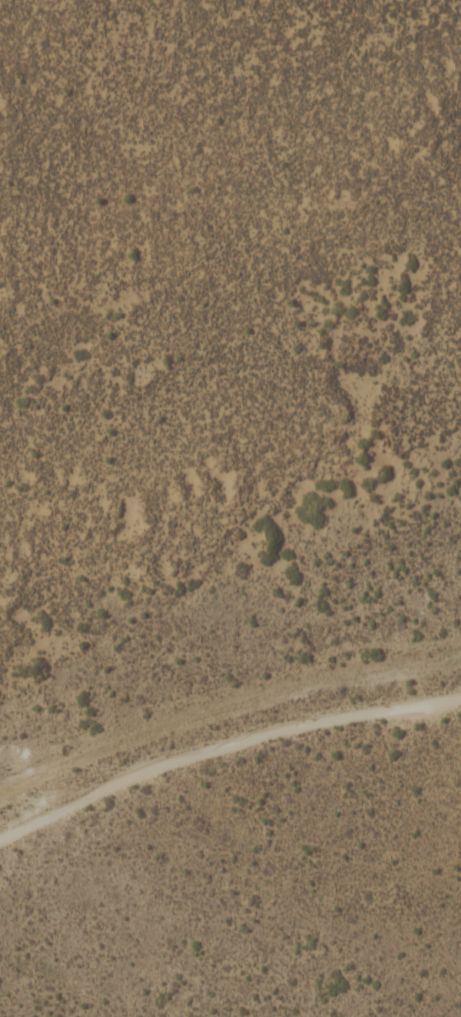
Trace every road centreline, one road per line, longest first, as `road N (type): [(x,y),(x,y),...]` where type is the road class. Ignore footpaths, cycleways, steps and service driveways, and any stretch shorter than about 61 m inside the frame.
road 1 (residential): [(460,649),(0,799)]

